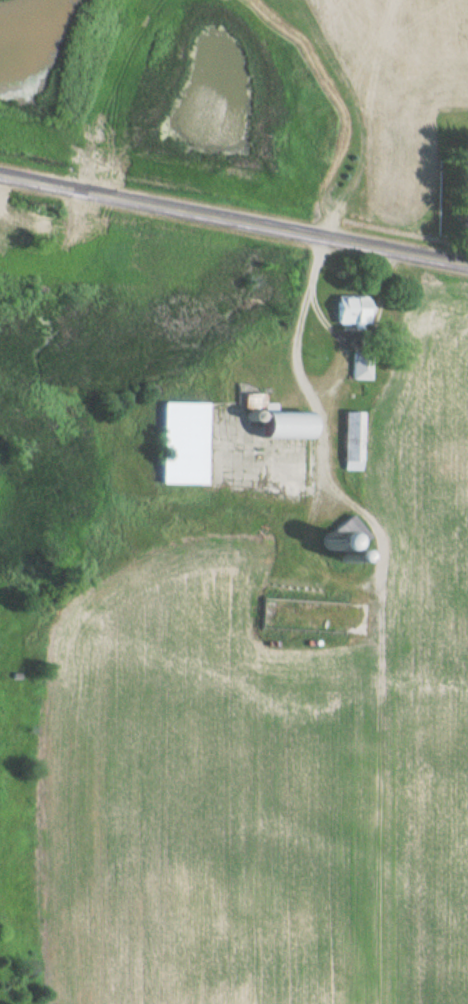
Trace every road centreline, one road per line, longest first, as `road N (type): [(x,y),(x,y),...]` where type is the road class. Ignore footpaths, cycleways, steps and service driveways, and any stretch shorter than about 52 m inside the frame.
road 1 (residential): [(0,172),(467,263)]

